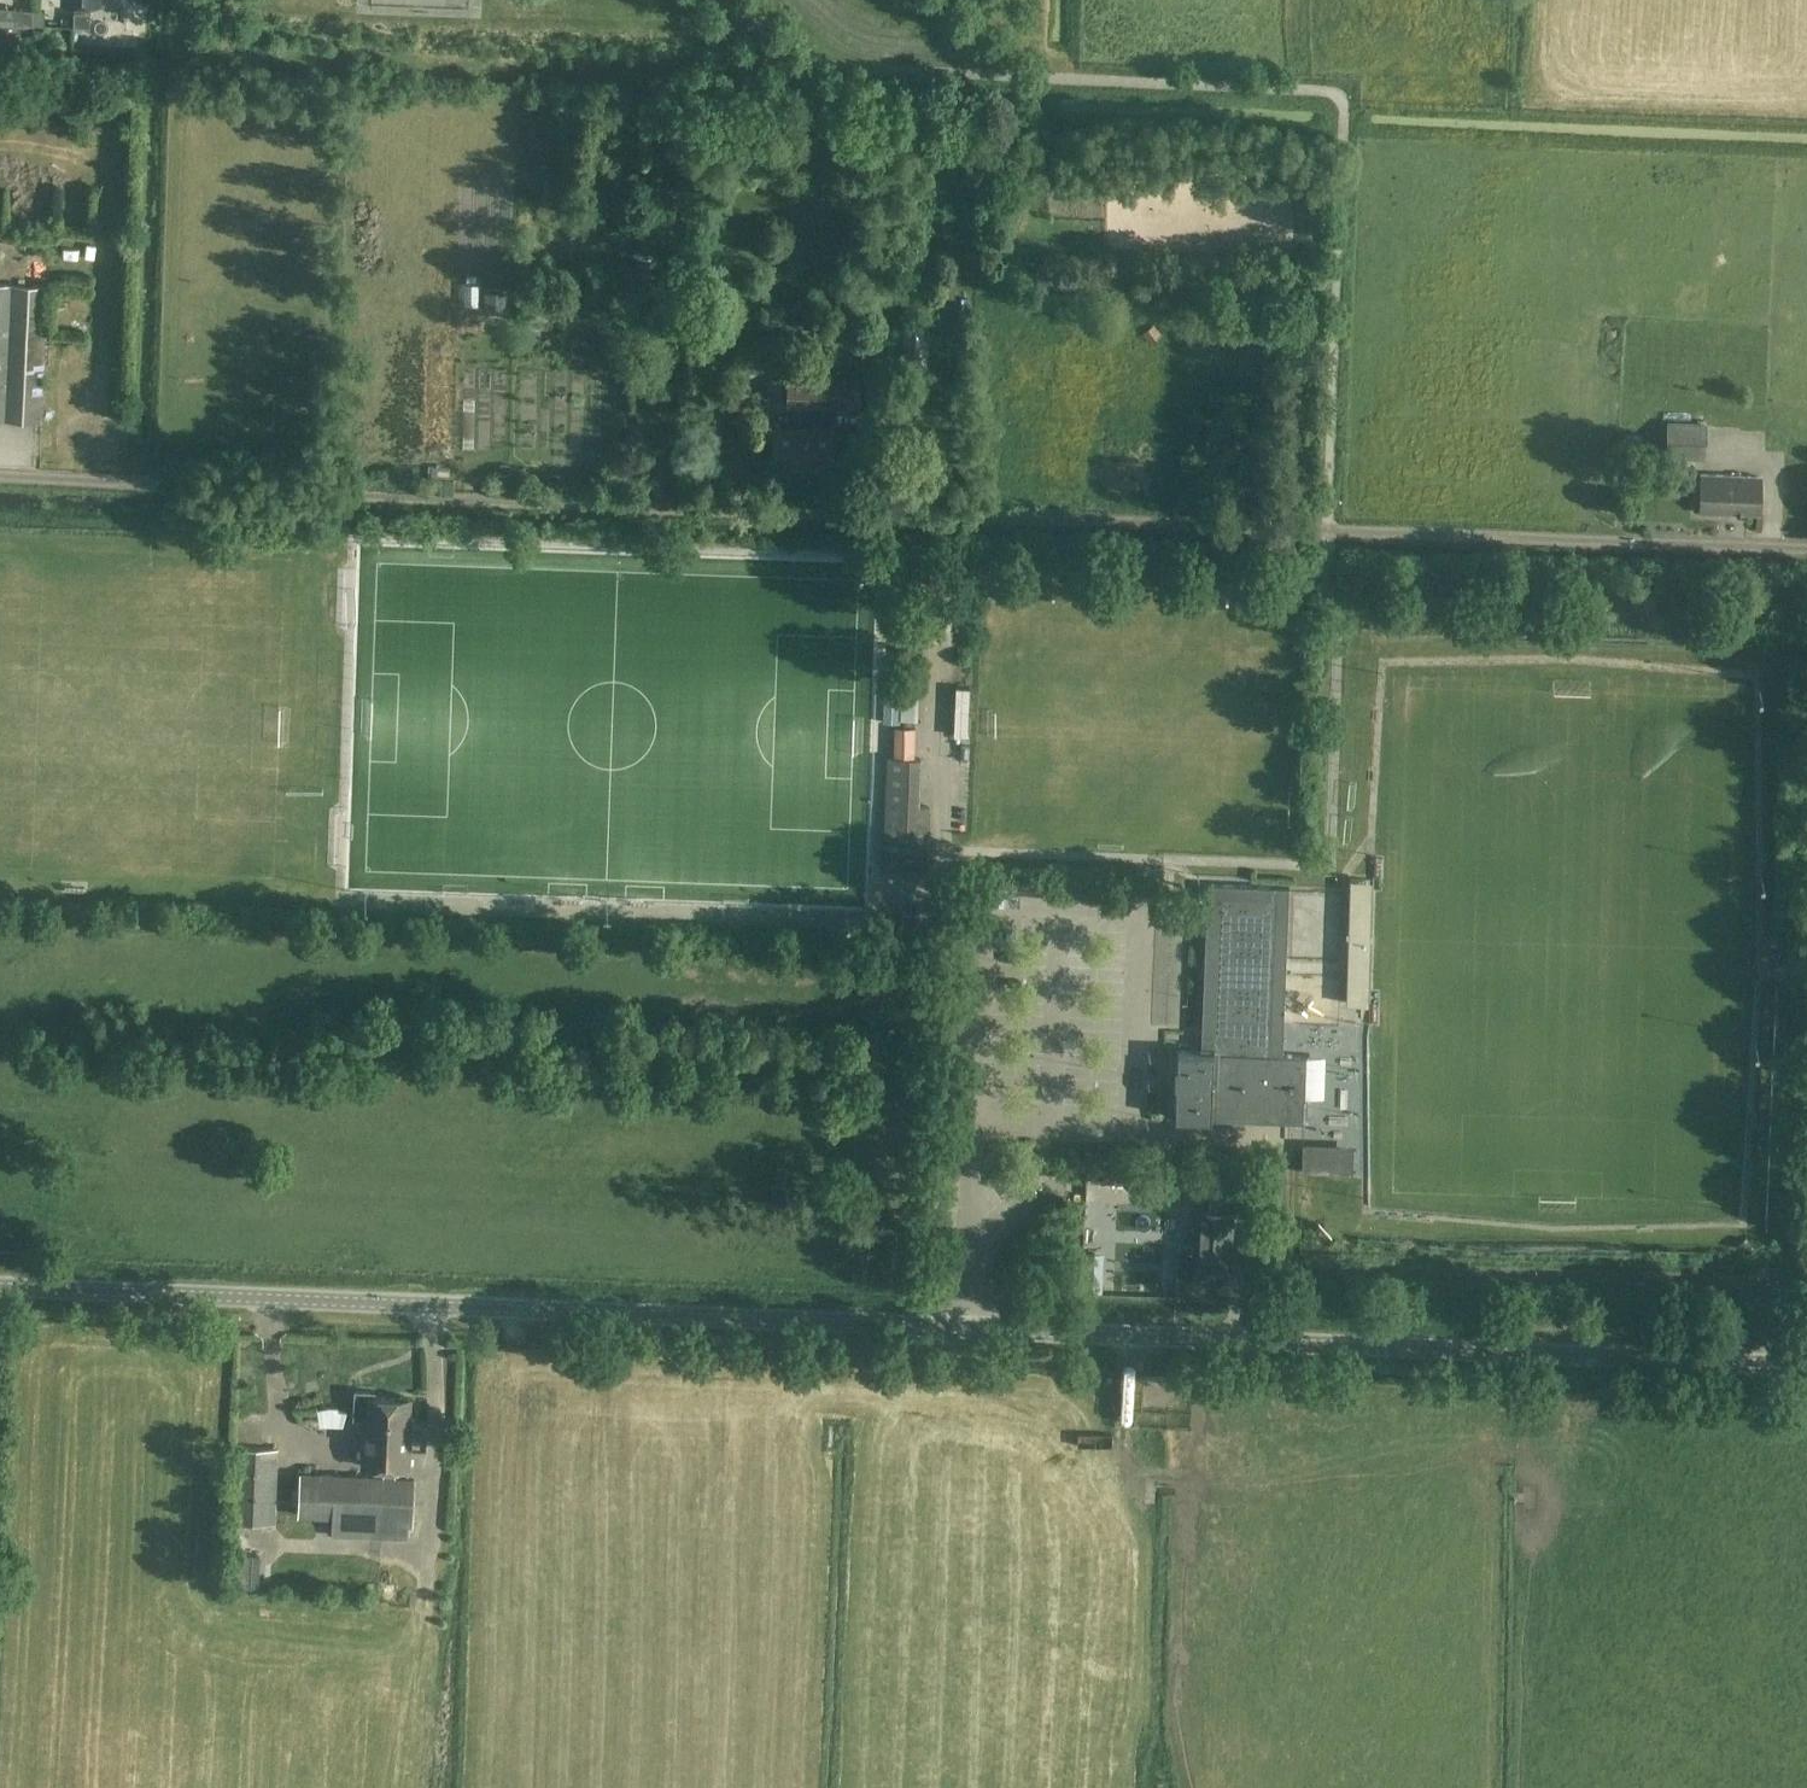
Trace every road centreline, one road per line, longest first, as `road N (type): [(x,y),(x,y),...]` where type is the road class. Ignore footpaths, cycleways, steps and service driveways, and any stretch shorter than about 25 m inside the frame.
road 1 (unclassified): [(1806,1363),(0,1285)]
road 2 (track): [(1328,533),(0,481)]
road 3 (track): [(1806,548),(1328,533)]

